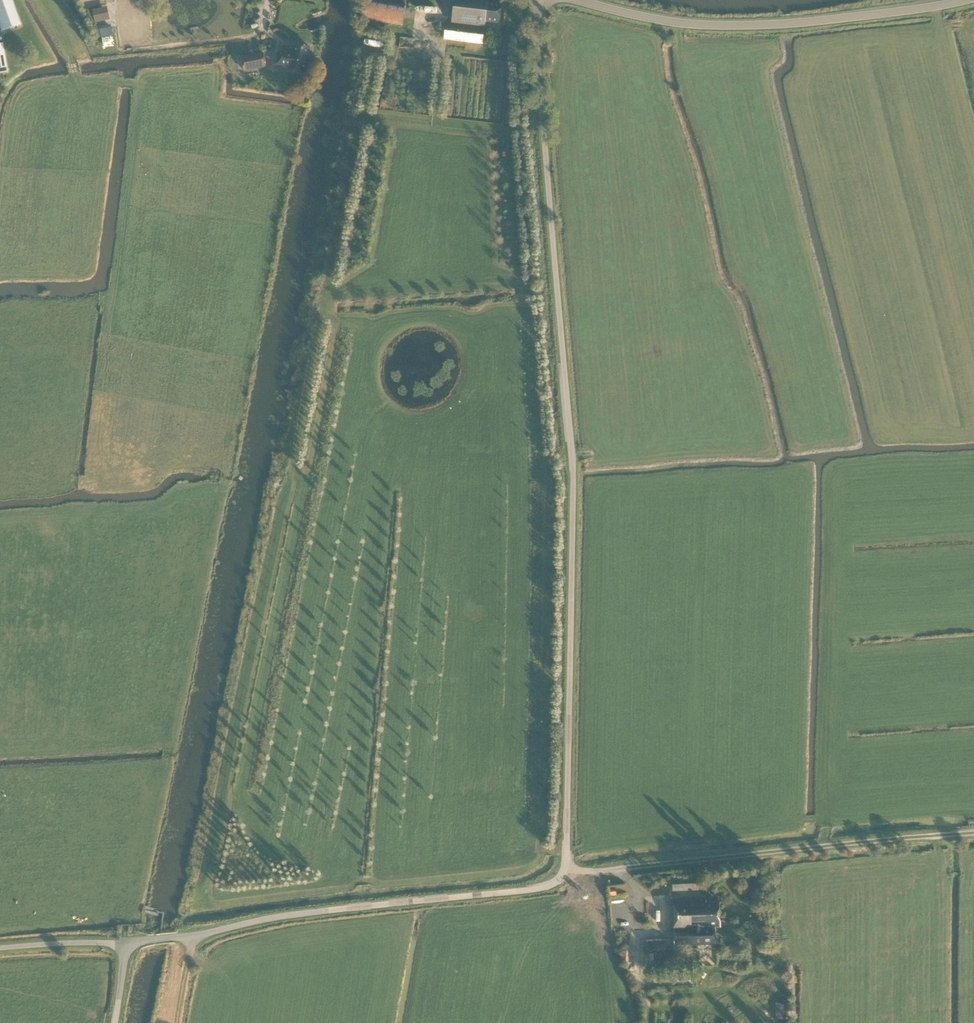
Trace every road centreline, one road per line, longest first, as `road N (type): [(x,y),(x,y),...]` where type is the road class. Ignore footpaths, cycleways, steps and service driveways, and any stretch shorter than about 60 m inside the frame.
road 1 (unclassified): [(127,943),(291,914),(550,886),(564,870),(574,474),(537,0)]
road 2 (tertiary): [(578,0),(660,20),(738,25),(964,0)]
road 3 (unclassified): [(127,943),(0,948)]

